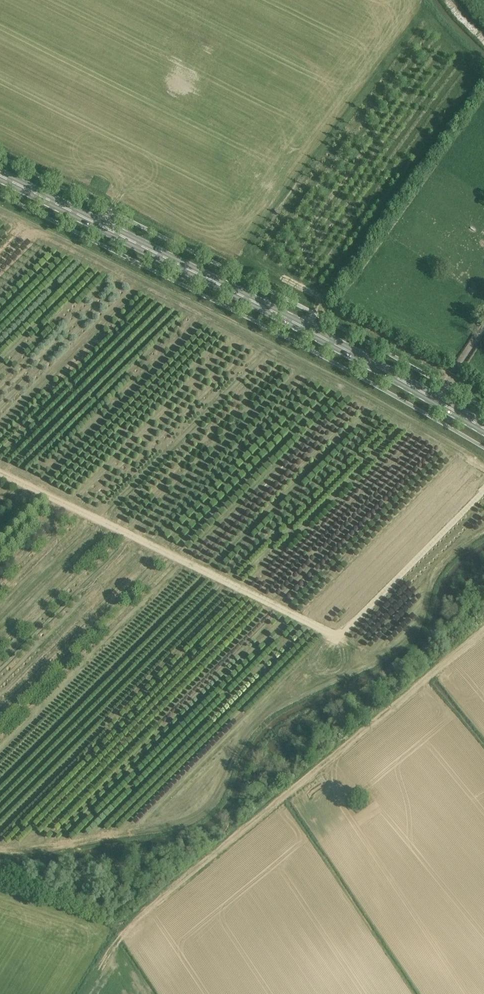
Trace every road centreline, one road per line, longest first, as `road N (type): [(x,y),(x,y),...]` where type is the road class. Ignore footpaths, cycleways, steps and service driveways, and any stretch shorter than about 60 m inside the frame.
road 1 (primary): [(483,428),(302,326),(0,176)]
road 2 (track): [(121,934),(483,631)]

